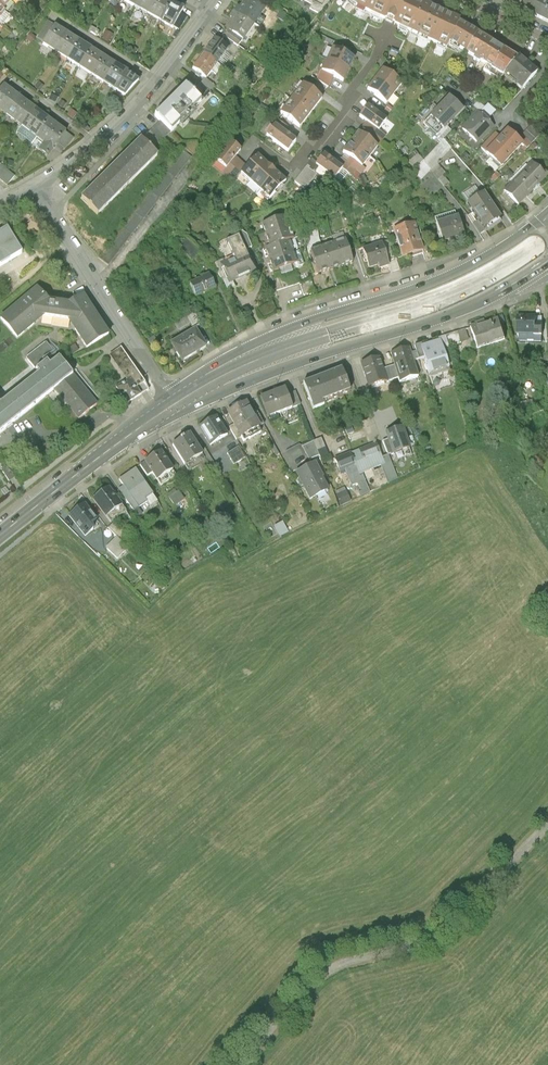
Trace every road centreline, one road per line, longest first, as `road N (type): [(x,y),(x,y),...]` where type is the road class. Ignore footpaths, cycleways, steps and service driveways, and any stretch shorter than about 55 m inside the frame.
road 1 (primary): [(547,214),(446,278),(260,341),(215,380)]
road 2 (primary): [(215,380),(463,290),(547,238)]
road 3 (primary): [(215,380),(271,373),(507,290)]
road 4 (residential): [(216,0),(165,75),(38,188)]
road 5 (residential): [(174,404),(38,188)]
road 6 (residential): [(408,0),(334,143),(315,149),(297,170),(263,143)]
road 7 (primary): [(0,536),(174,404)]

